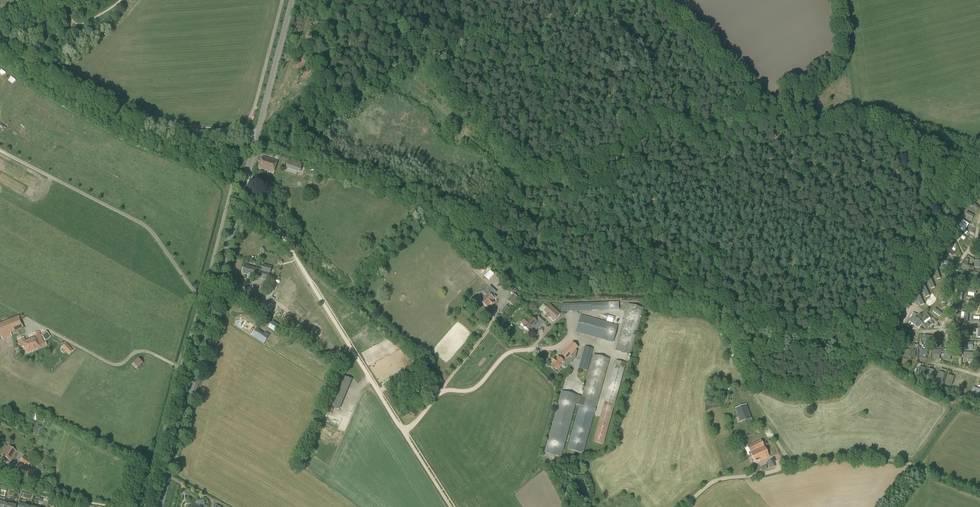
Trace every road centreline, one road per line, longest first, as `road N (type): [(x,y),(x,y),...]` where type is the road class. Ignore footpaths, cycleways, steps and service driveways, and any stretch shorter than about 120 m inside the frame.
road 1 (tertiary): [(160,506),(292,0)]
road 2 (track): [(245,182),(452,506)]
road 3 (unclassified): [(685,506),(714,480),(855,458),(916,467),(979,490)]
road 4 (track): [(243,133),(141,122),(0,40)]

